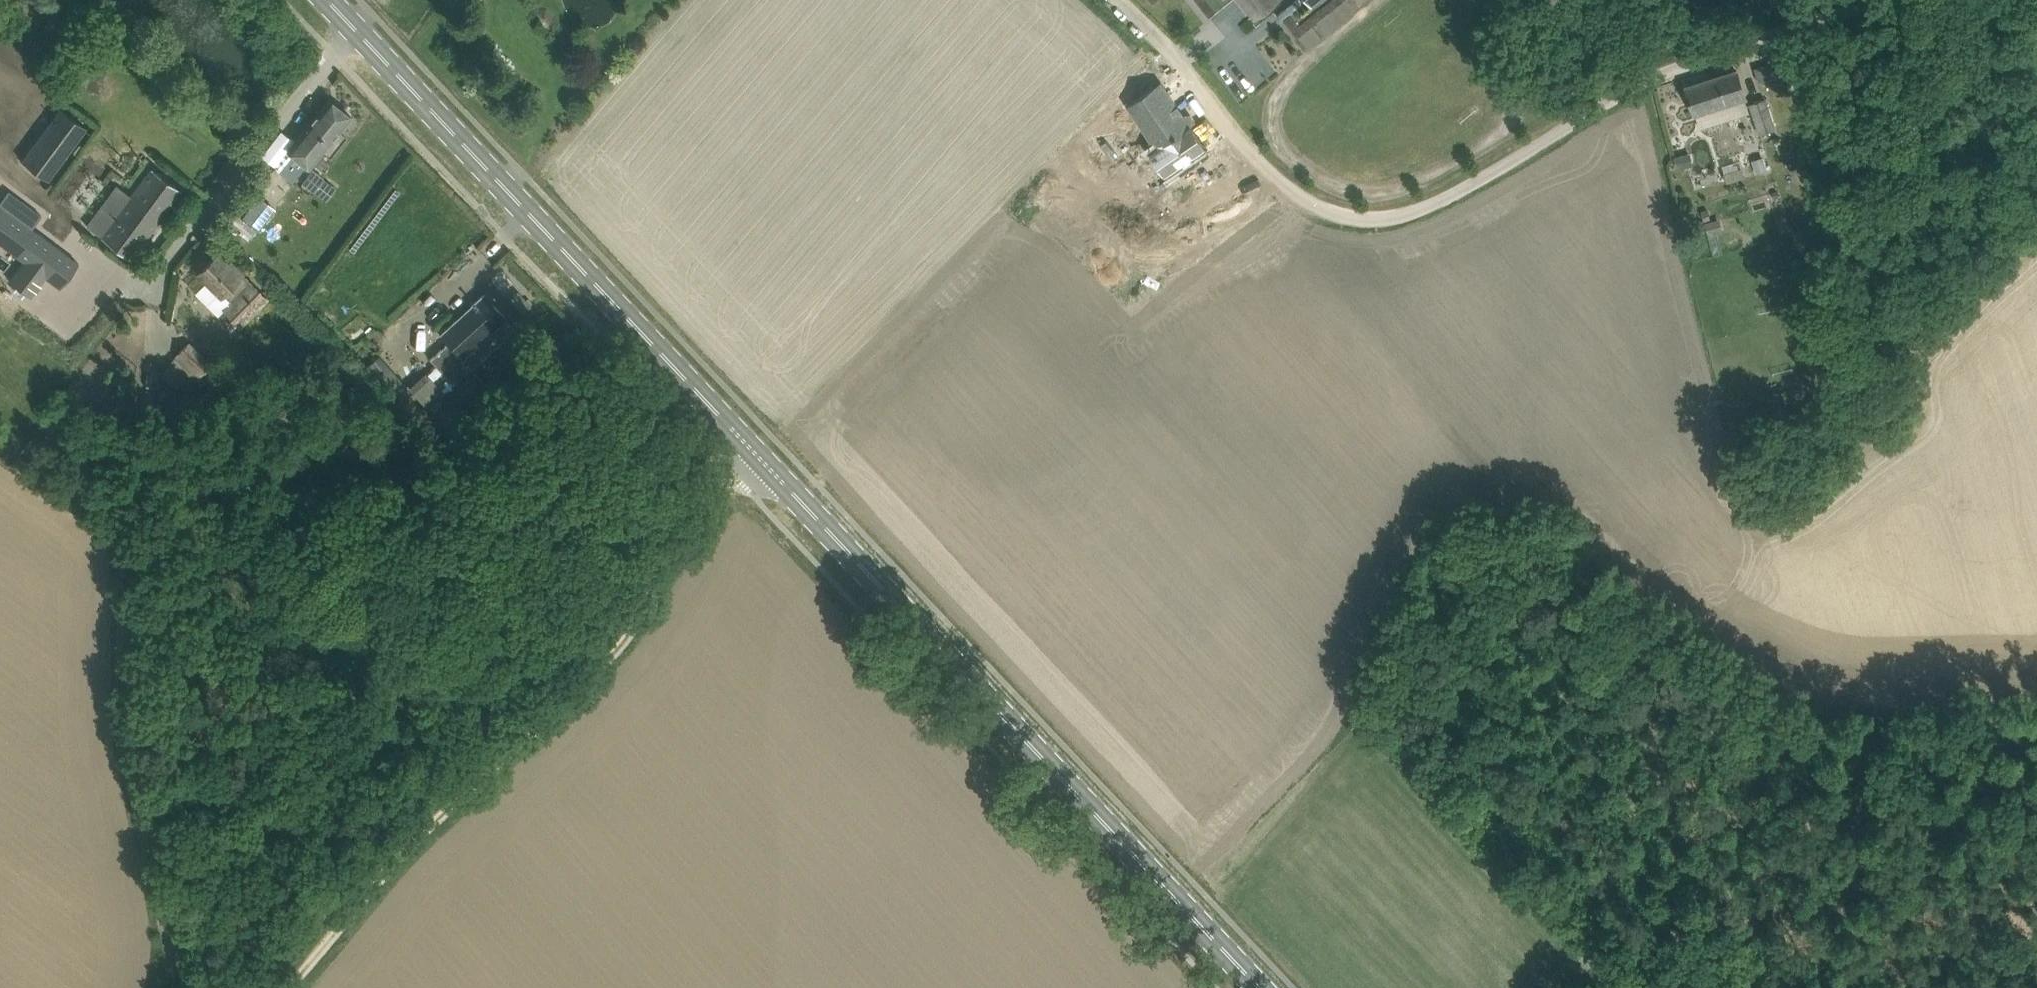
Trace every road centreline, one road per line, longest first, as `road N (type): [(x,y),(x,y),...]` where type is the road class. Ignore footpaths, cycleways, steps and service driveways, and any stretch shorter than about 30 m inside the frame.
road 1 (primary): [(1264,987),(355,28)]
road 2 (unclassified): [(2036,17),(1989,23),(1788,6),(1470,190),(1379,220),(1346,217),(1282,180),(1123,0)]
road 3 (track): [(294,987),(372,888),(594,686),(754,451)]
road 4 (unclassified): [(161,269),(355,28)]

